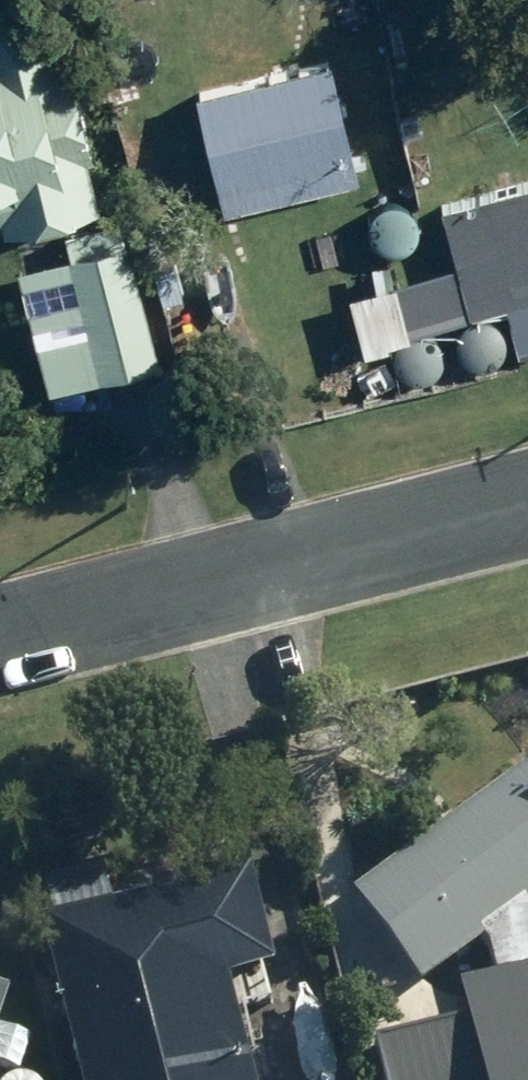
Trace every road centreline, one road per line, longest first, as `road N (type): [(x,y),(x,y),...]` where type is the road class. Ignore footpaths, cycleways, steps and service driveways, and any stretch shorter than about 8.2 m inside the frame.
road 1 (residential): [(0,640),(527,507)]

